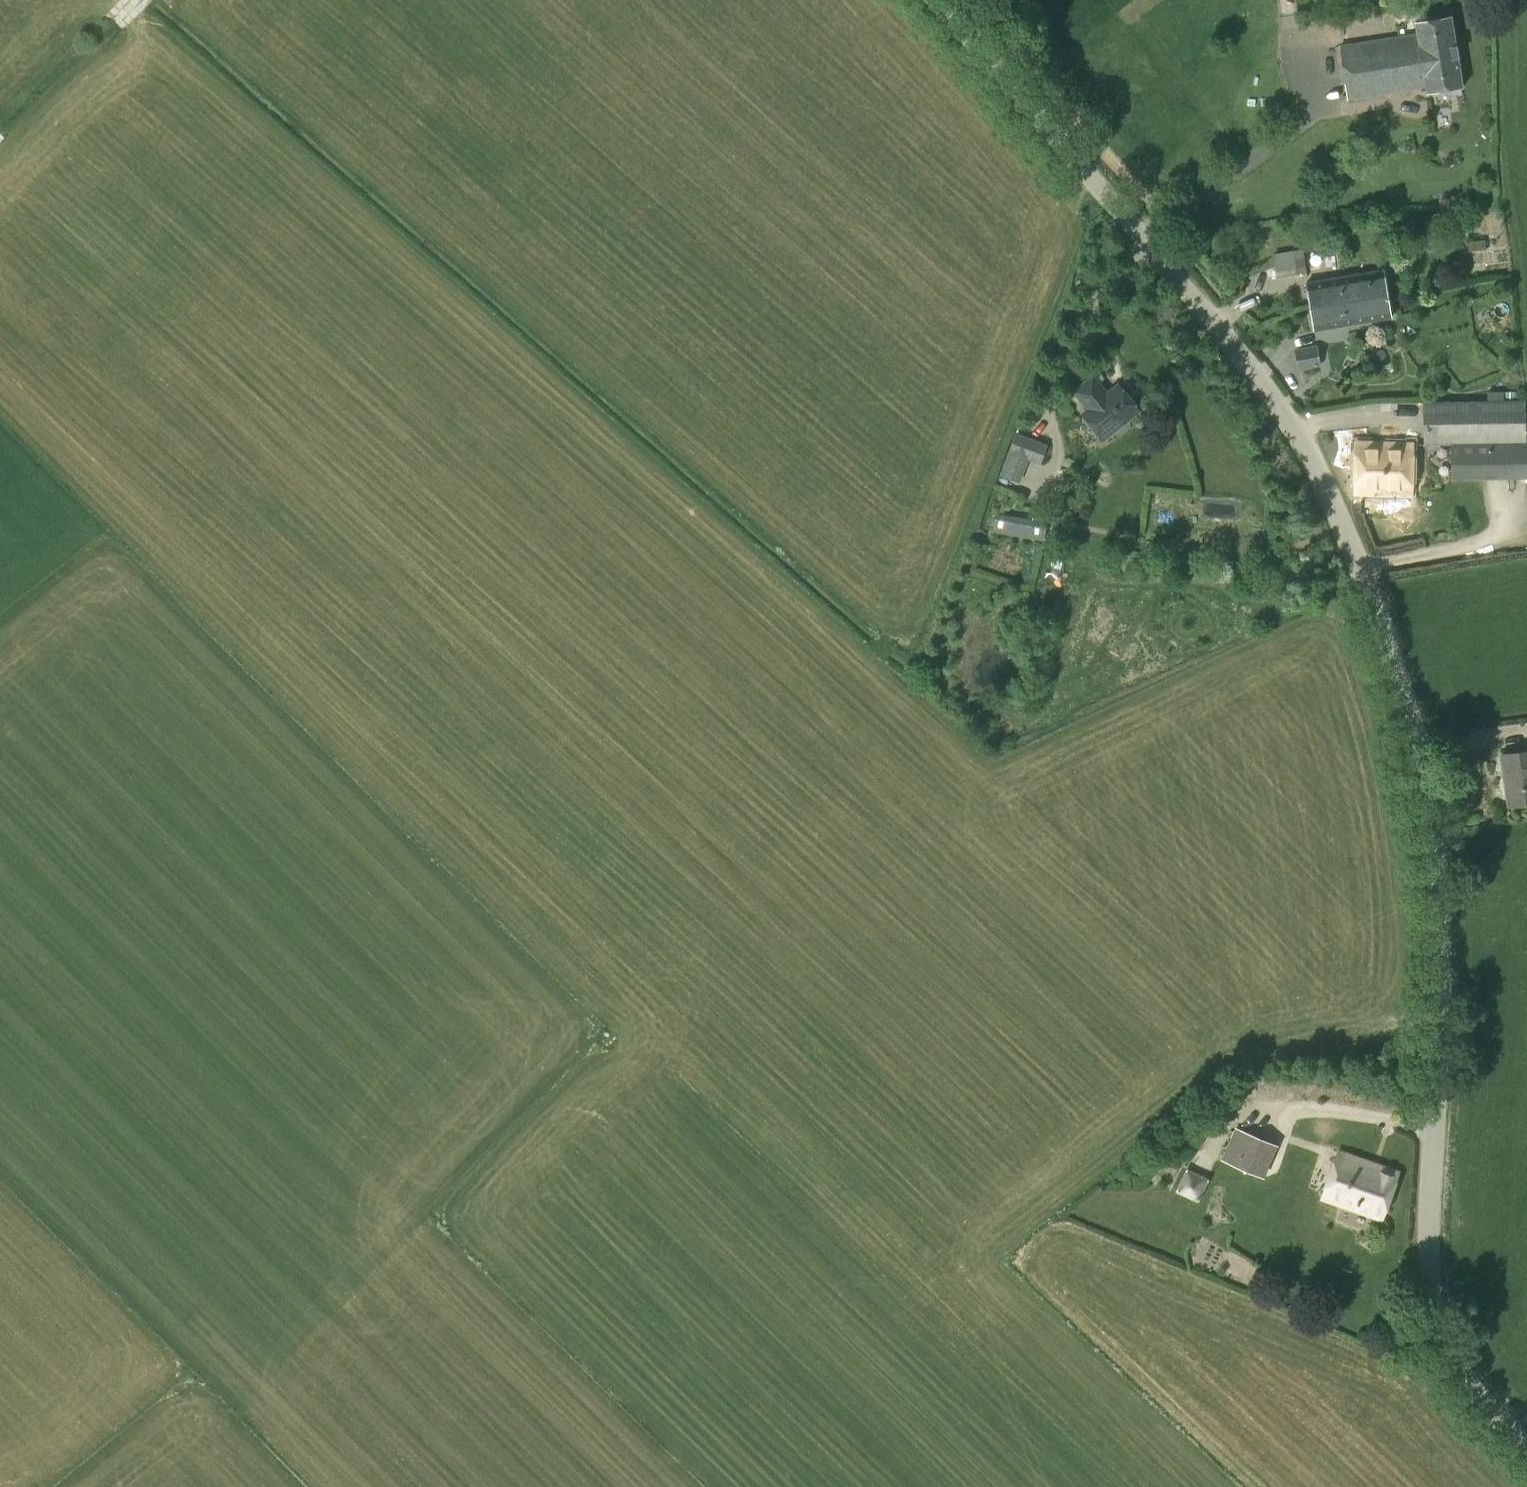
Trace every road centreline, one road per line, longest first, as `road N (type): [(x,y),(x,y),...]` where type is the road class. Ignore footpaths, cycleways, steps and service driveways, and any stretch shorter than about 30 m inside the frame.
road 1 (tertiary): [(930,0),(1187,288),(1298,436),(1365,588),(1420,761),(1440,893),(1431,1267),(1438,1317),(1479,1400),(1526,1446)]

